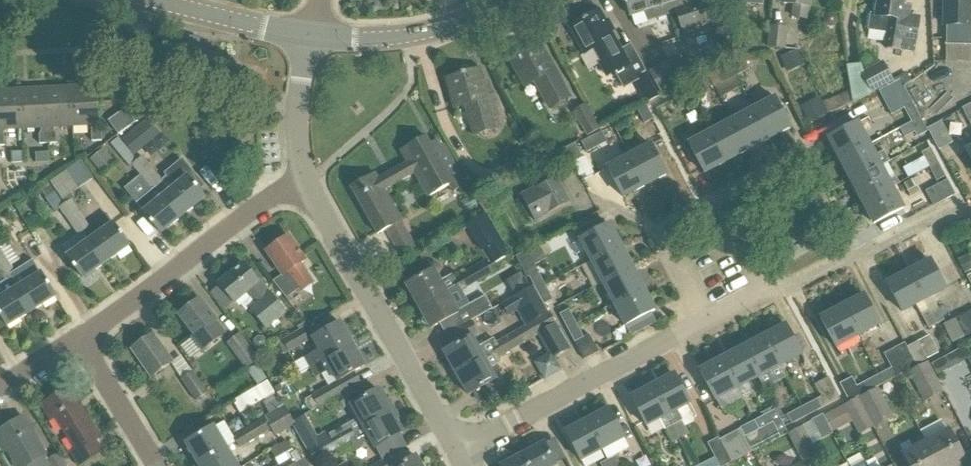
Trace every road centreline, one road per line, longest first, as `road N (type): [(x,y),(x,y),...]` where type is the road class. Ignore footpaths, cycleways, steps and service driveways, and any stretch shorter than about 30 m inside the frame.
road 1 (residential): [(459,452),(969,200)]
road 2 (residential): [(459,452),(306,178)]
road 3 (residential): [(82,337),(306,178)]
road 4 (tertiary): [(311,35),(408,35),(513,0)]
road 5 (tertiary): [(311,35),(156,0)]
road 6 (residential): [(158,465),(82,337)]
road 7 (residential): [(306,178),(297,106),(311,35)]

